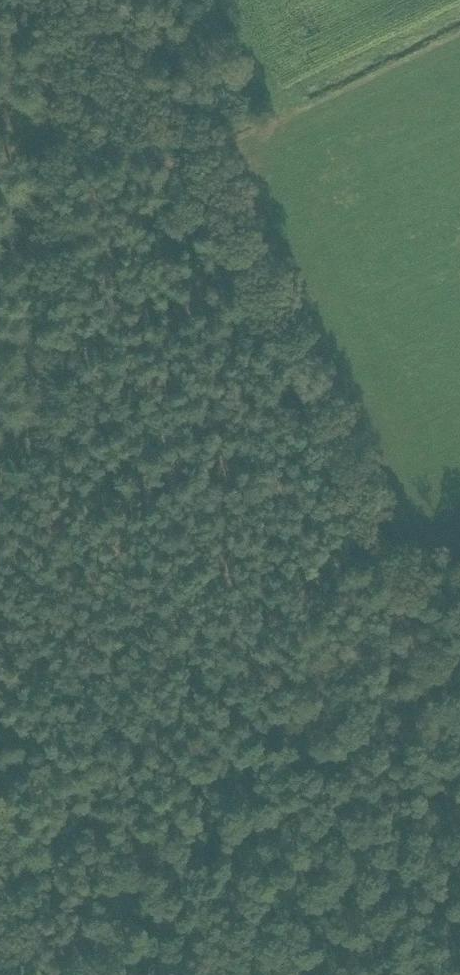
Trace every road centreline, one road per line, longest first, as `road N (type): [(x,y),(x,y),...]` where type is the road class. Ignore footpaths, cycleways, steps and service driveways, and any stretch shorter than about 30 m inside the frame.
road 1 (track): [(459,862),(388,560),(187,148),(163,123),(45,58)]
road 2 (track): [(43,0),(34,414),(24,447),(0,455)]

